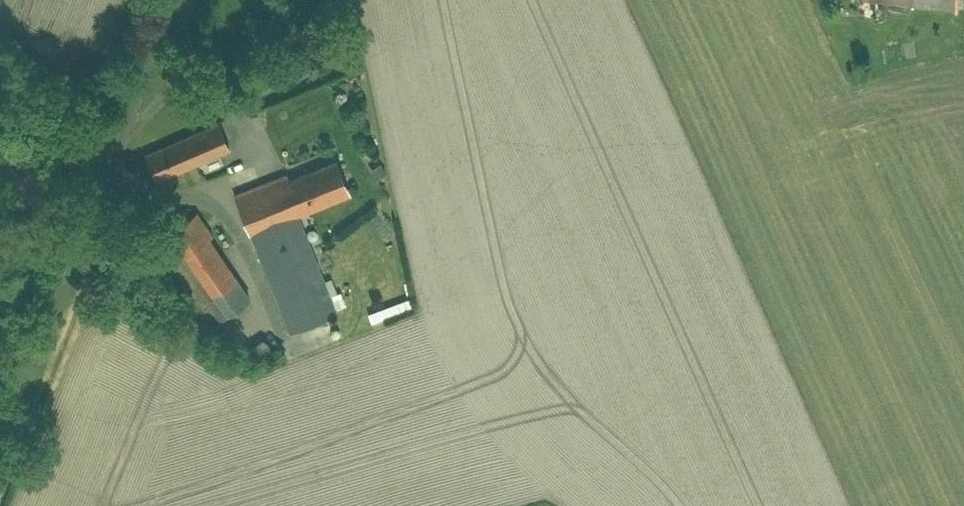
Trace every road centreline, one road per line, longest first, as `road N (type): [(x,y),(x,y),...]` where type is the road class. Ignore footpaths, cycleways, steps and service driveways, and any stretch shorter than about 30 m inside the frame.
road 1 (unclassified): [(0,438),(108,182),(170,0)]

